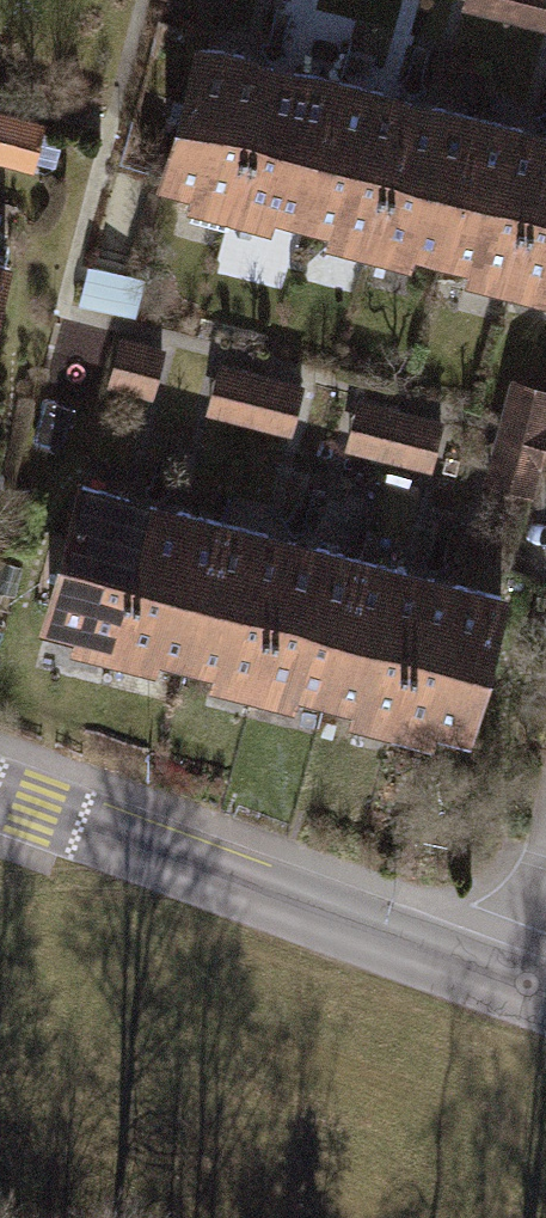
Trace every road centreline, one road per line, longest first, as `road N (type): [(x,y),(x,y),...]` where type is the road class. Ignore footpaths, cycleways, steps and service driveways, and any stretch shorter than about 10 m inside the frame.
road 1 (tertiary): [(510,985),(0,792)]
road 2 (residential): [(545,847),(510,985)]

